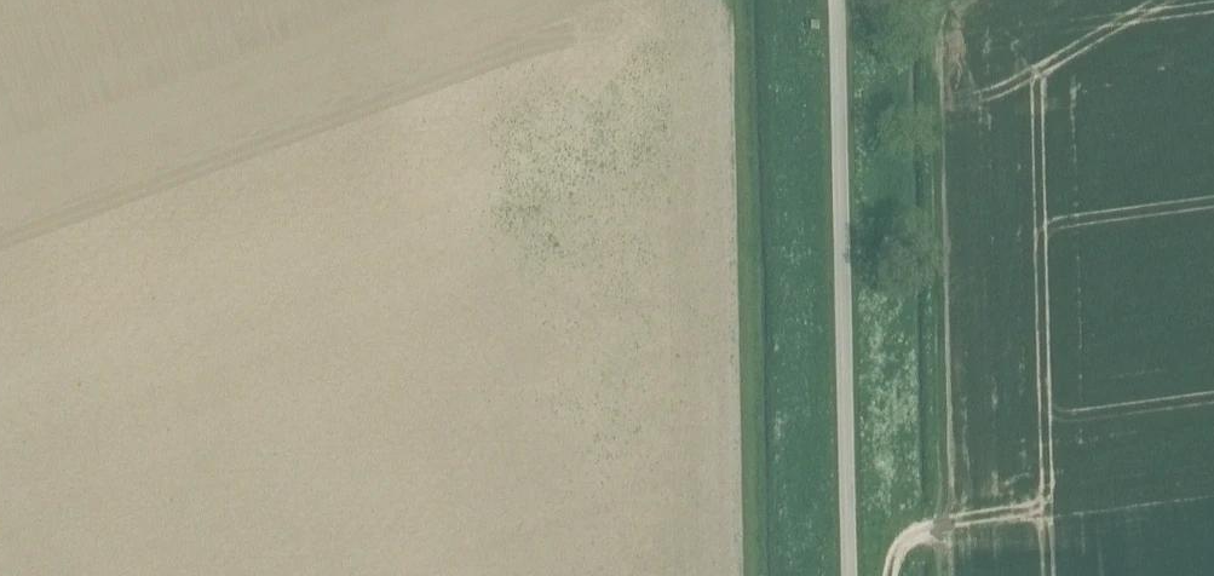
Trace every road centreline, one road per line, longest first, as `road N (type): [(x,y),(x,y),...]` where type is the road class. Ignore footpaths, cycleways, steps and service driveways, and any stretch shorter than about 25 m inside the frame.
road 1 (unclassified): [(852,575),(837,0)]

